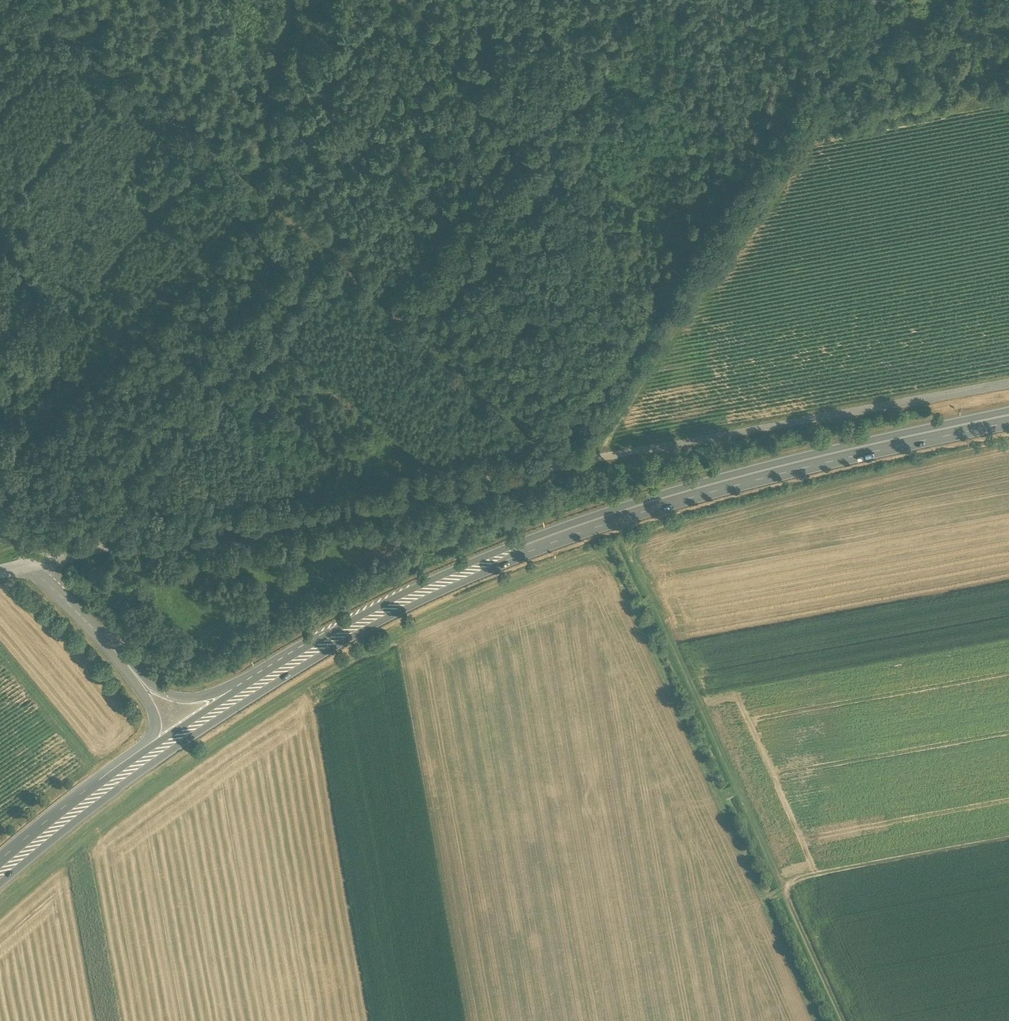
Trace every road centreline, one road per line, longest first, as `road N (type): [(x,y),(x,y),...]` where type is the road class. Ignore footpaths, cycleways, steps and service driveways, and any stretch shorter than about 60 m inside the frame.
road 1 (track): [(818,1020),(608,552),(436,619),(292,695),(100,825),(0,911)]
road 2 (track): [(45,561),(1008,383)]
road 3 (trunk): [(1008,418),(751,477),(540,542),(428,588),(254,687)]
road 4 (track): [(1008,100),(814,136),(790,153),(579,445),(581,463)]
road 5 (track): [(30,0),(329,256)]
road 6 (track): [(789,899),(633,542)]
road 7 (track): [(844,1020),(789,899),(792,884),(1008,838)]
road 8 (track): [(329,256),(539,0)]
road 9 (track): [(558,468),(550,452),(329,256)]
road 10 (track): [(287,0),(248,186)]
road 11 (trunk): [(254,687),(120,777)]
road 12 (trunk): [(120,777),(0,873)]
road 13 (trunk): [(28,571),(134,674)]
road 14 (track): [(987,103),(875,32)]
road 15 (trunk): [(254,687),(186,698),(134,674)]

